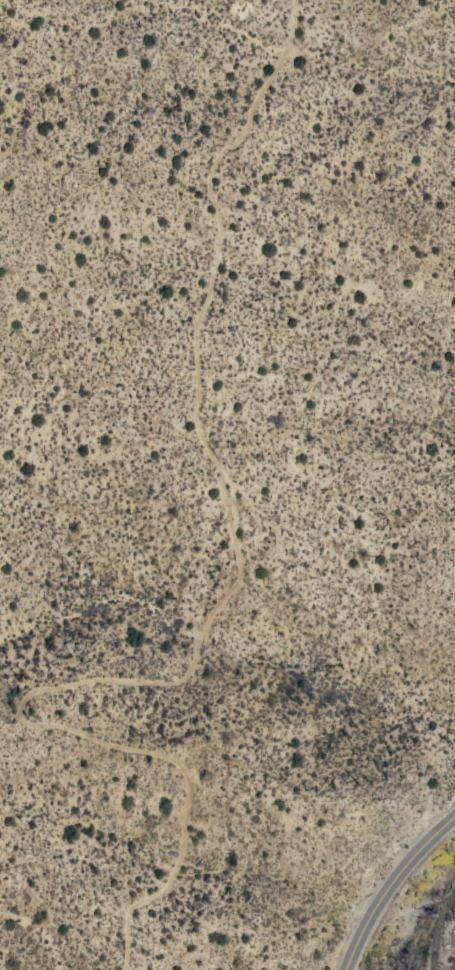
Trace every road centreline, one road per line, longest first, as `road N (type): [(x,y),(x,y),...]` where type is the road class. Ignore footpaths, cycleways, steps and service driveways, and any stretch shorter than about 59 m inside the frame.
road 1 (secondary): [(350,969),(377,909),(454,820)]

